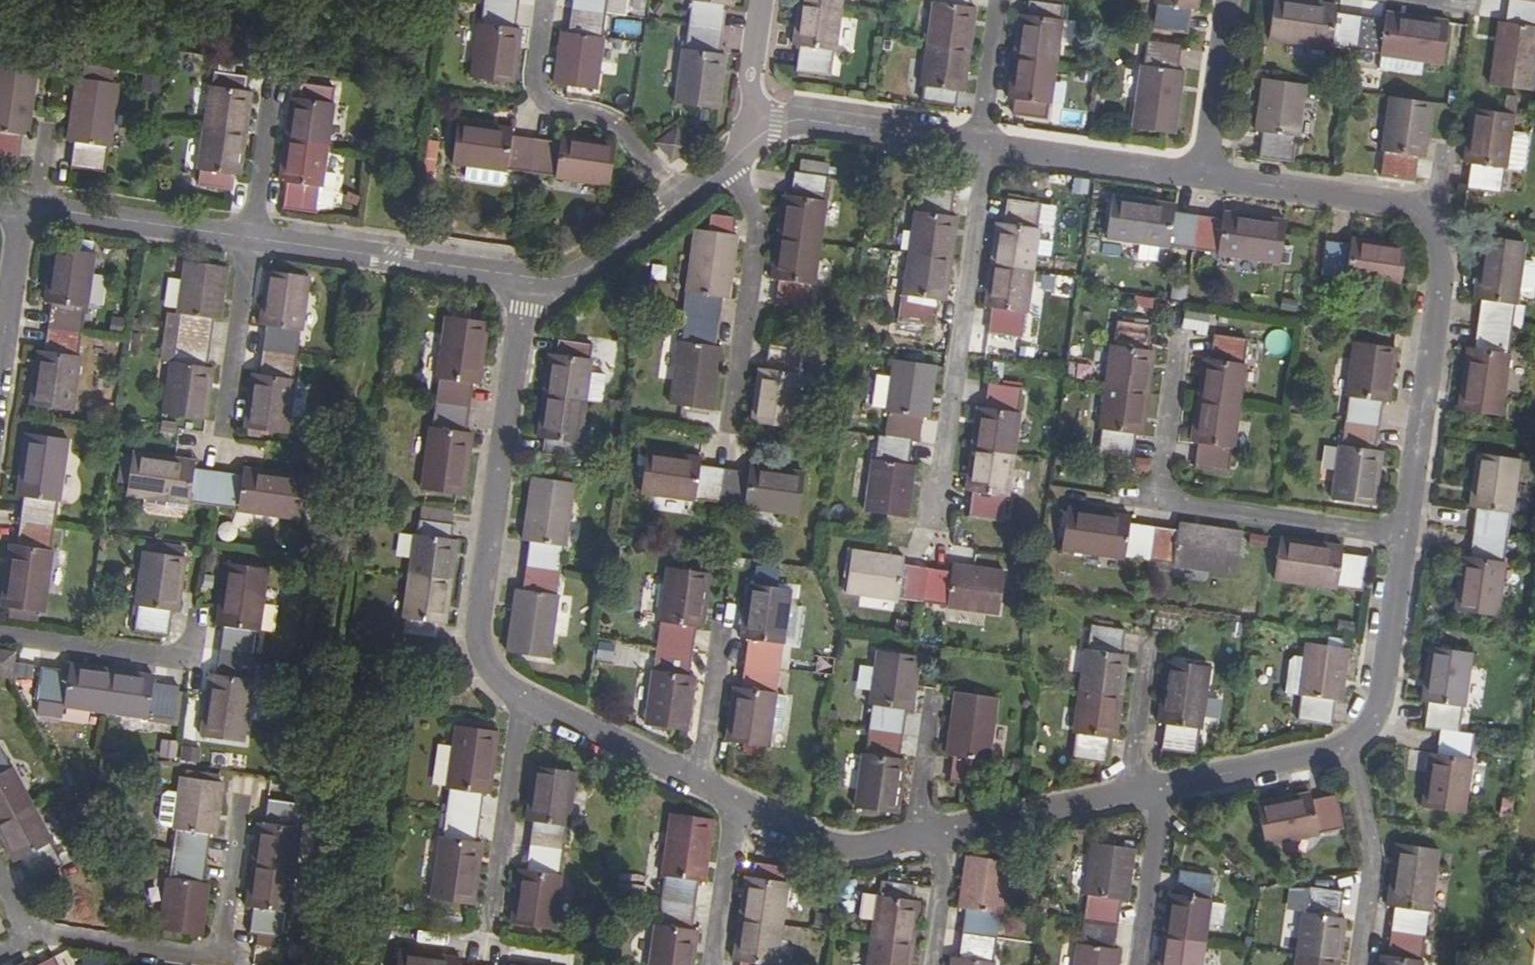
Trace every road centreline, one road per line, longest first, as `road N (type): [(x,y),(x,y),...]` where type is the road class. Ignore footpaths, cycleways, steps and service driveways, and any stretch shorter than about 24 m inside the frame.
road 1 (residential): [(550,280),(527,309),(478,631),(499,684),(525,697)]
road 2 (residential): [(1185,344),(1163,502),(1407,542)]
road 3 (residential): [(940,515),(994,144)]
road 4 (residential): [(237,803),(220,956),(29,936)]
road 5 (residential): [(1407,542),(1439,286),(1433,236)]
road 6 (residential): [(550,280),(254,238)]
road 7 (residential): [(733,428),(766,229),(729,163)]
road 8 (residential): [(550,0),(543,91),(573,113),(624,128),(676,205)]
road 9 (residential): [(1433,236),(1408,204),(1207,176)]
road 10 (residential): [(195,616),(189,660),(0,636)]
road 11 (residential): [(489,926),(525,697)]
road 12 (residential): [(254,238),(29,207)]
road 13 (residential): [(1350,751),(1388,703),(1407,542)]
road 14 (residential): [(980,142),(802,119),(766,132)]
road 15 (residential): [(1363,964),(1376,866),(1350,751)]
road 16 (residential): [(1207,176),(994,144)]
road 17 (residential): [(223,439),(254,238)]
road 18 (residential): [(525,697),(701,783)]
road 19 (residential): [(1164,794),(1350,751)]
road 20 (residential): [(739,802),(858,852),(917,841)]
road 21 (residential): [(952,834),(1130,800)]
road 22 (residential): [(1231,0),(1208,102),(1207,176)]
road 23 (residential): [(1140,964),(1164,794)]
road 24 (residential): [(727,619),(701,783)]
road 25 (residential): [(714,964),(739,802)]
road 26 (residential): [(1151,649),(1130,800)]
road 27 (residential): [(271,90),(254,238)]
road 28 (residential): [(676,205),(591,268),(550,280)]
road 29 (residential): [(0,352),(20,206)]
road 30 (residential): [(1000,0),(980,142)]
road 31 (residential): [(934,702),(917,841)]
road 32 (residential): [(766,132),(751,80),(763,0)]
road 33 (residential): [(932,964),(952,834)]

